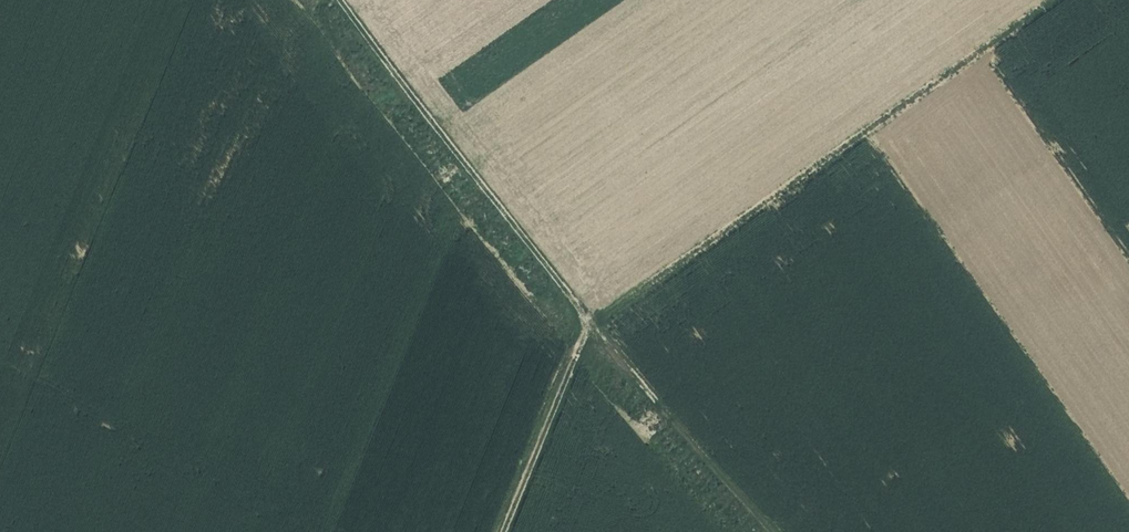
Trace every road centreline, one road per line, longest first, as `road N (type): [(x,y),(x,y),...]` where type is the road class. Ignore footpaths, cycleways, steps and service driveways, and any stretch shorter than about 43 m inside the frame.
road 1 (track): [(1054,0),(591,325)]
road 2 (track): [(342,0),(591,325)]
road 3 (track): [(591,325),(771,531)]
road 4 (track): [(501,531),(591,325)]

